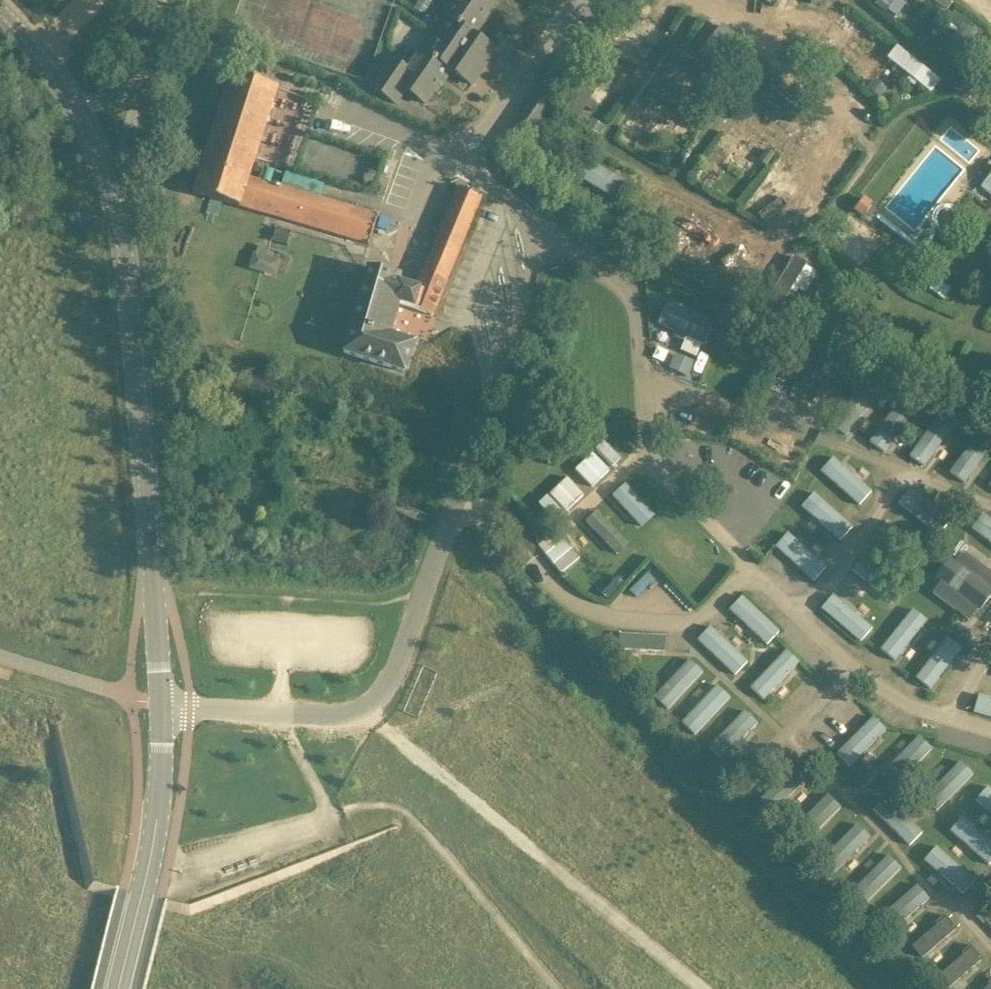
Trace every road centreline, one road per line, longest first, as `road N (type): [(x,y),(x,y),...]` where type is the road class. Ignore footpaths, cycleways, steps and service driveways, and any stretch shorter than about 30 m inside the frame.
road 1 (tertiary): [(163,703),(114,184),(60,72),(0,9)]
road 2 (track): [(364,710),(703,988)]
road 3 (tertiary): [(121,988),(160,802),(163,703)]

